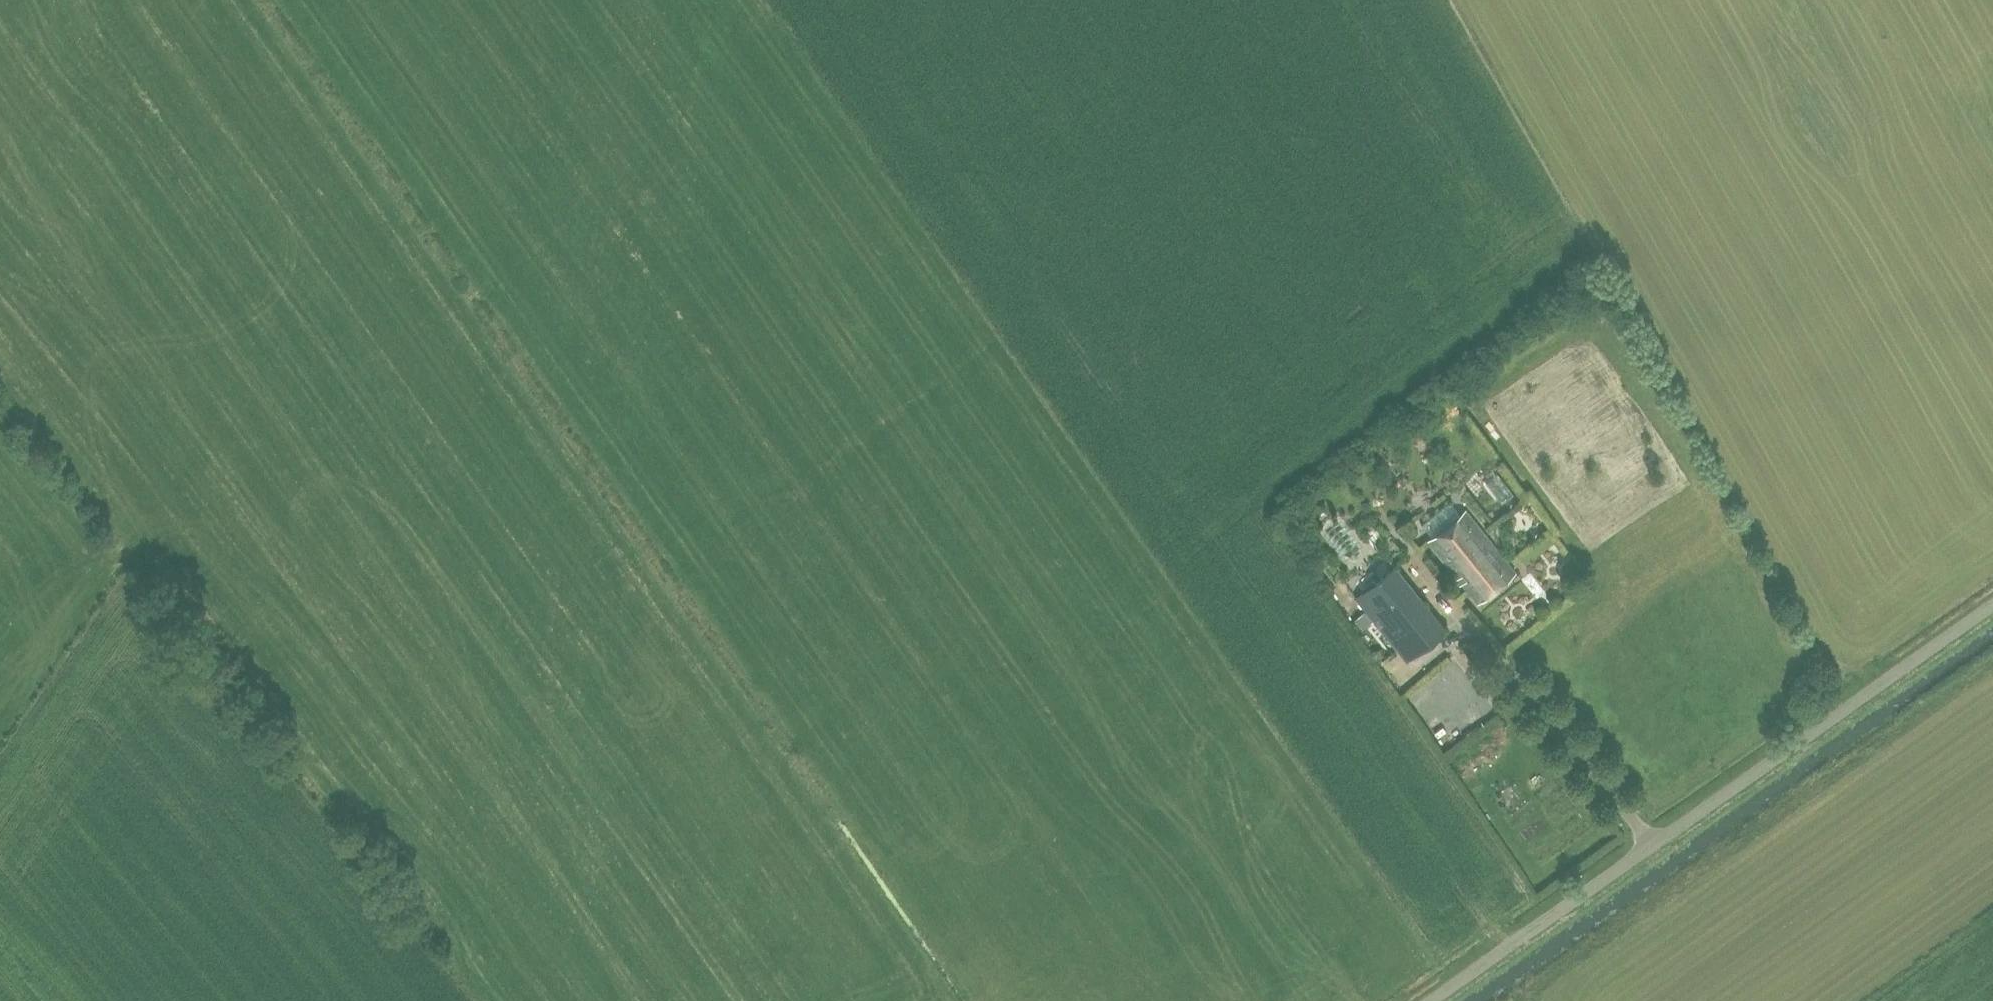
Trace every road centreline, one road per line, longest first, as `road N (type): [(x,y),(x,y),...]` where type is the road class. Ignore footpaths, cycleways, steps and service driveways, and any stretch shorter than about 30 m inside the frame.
road 1 (unclassified): [(1438,1000),(1992,608)]

